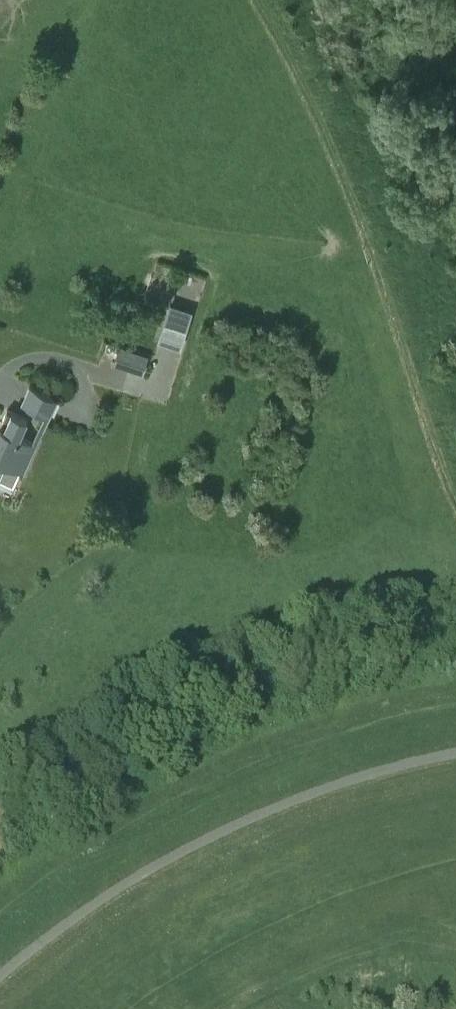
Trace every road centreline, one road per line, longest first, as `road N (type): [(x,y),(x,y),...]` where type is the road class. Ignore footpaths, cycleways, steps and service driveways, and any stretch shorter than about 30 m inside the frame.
road 1 (track): [(256,0),(316,107),(455,522)]

